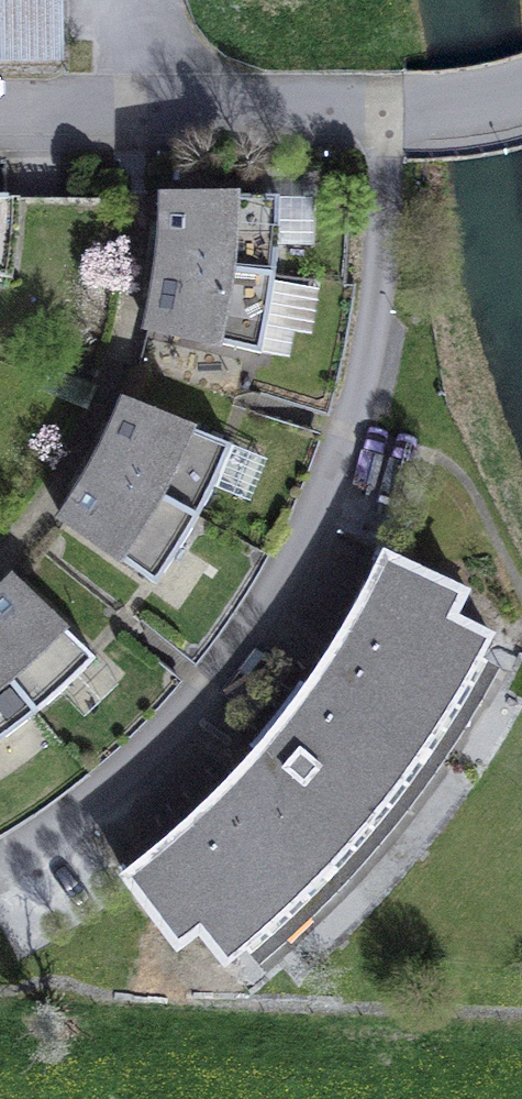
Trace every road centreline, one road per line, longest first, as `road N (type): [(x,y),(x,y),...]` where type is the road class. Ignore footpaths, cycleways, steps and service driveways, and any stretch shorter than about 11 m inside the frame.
road 1 (residential): [(378,109),(376,291),(346,430),(311,522),(264,609),(207,689),(141,760),(0,865)]
road 2 (residential): [(378,109),(0,109)]

